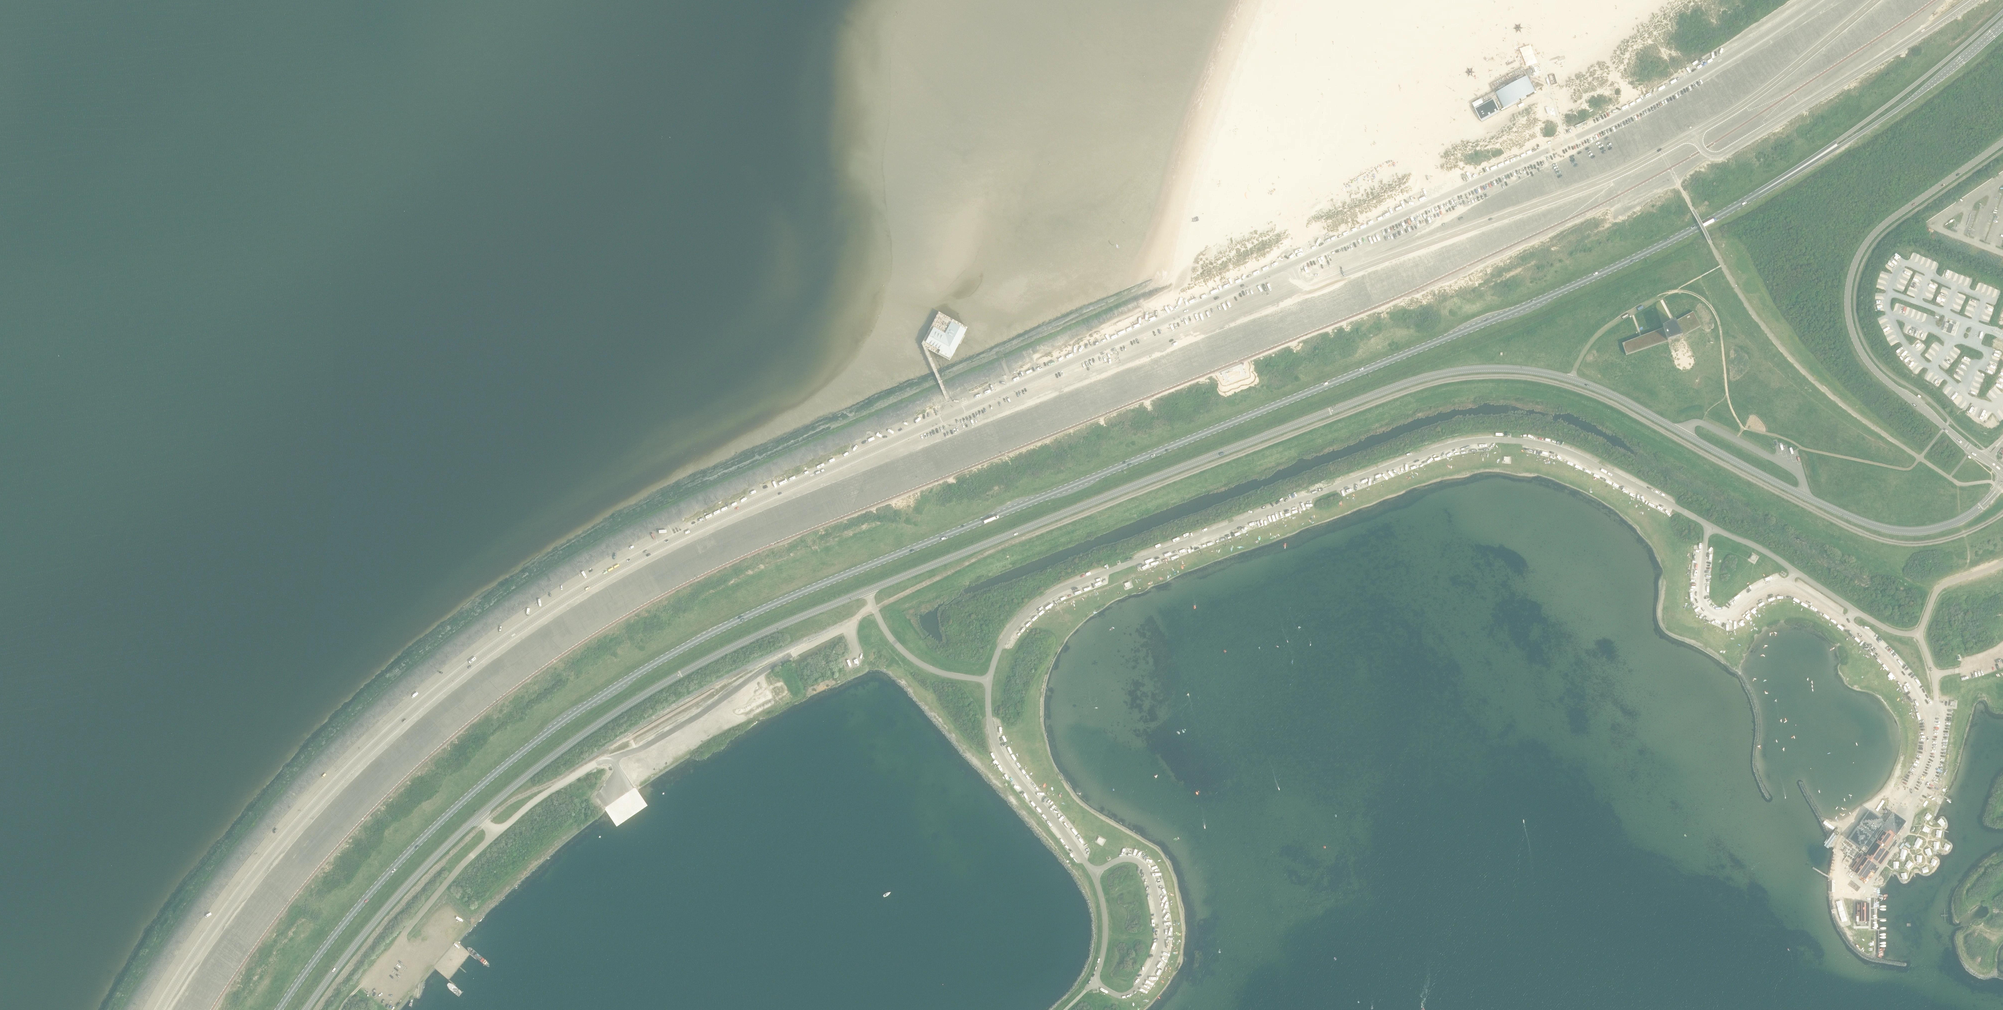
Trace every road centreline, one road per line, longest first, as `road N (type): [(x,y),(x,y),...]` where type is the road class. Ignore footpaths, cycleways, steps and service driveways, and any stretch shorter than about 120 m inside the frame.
road 1 (primary): [(279,1009),(343,924),(443,819),(560,723),(659,661),(850,571),(1635,257),(1824,153)]
road 2 (unclassified): [(159,1009),(237,897),(355,763),(447,682),(573,594),(724,516),(1290,265)]
road 3 (tertiary): [(867,591),(1402,384),(1478,369),(1537,372),(1606,392),(1877,527),(1911,532),(1954,523),(2002,481)]
road 4 (tertiary): [(305,1009),(410,882),(559,751),(683,673),(867,591)]
road 5 (unclassified): [(1290,265),(1593,130),(1814,0)]
road 6 (tertiary): [(1983,457),(1871,366),(1856,342),(1847,299),(1856,260),(1873,234),(2002,142)]
road 7 (unclassified): [(1290,265),(1308,287),(1606,179),(1693,134)]
road 8 (unclassified): [(1703,150),(1724,152),(1970,0)]
road 9 (primary): [(2002,10),(1824,153)]
road 10 (unclassified): [(1693,134),(1769,87),(1875,0)]
road 11 (primary): [(1824,153),(1931,85),(2002,23)]
road 12 (unclassified): [(988,678),(916,661),(888,633),(867,591)]

